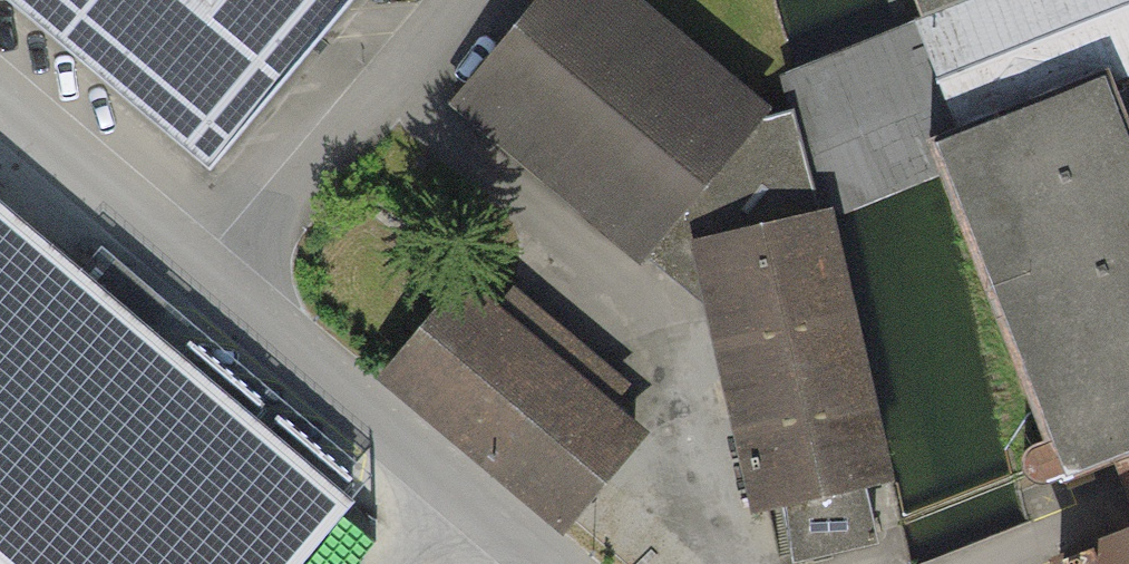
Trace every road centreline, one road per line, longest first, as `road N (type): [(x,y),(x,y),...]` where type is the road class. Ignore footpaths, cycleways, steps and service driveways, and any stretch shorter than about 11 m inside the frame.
road 1 (residential): [(207,293),(546,563)]
road 2 (residential): [(207,293),(0,112)]

